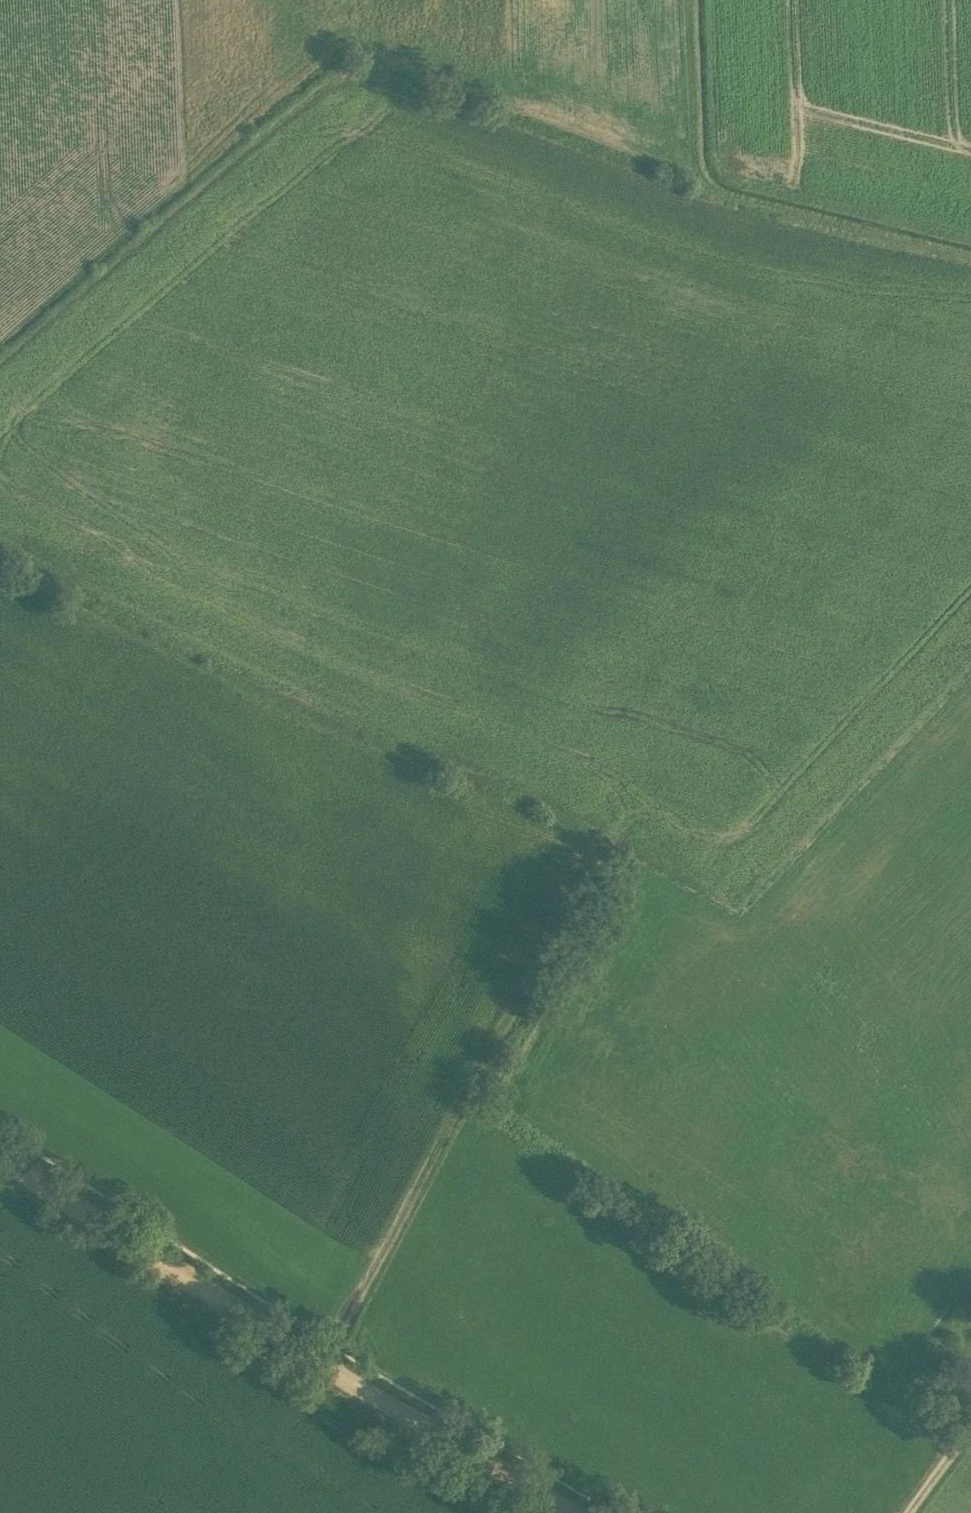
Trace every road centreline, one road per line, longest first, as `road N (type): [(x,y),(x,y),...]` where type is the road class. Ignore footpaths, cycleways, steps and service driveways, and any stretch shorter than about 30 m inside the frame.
road 1 (track): [(580,1512),(0,1151)]

